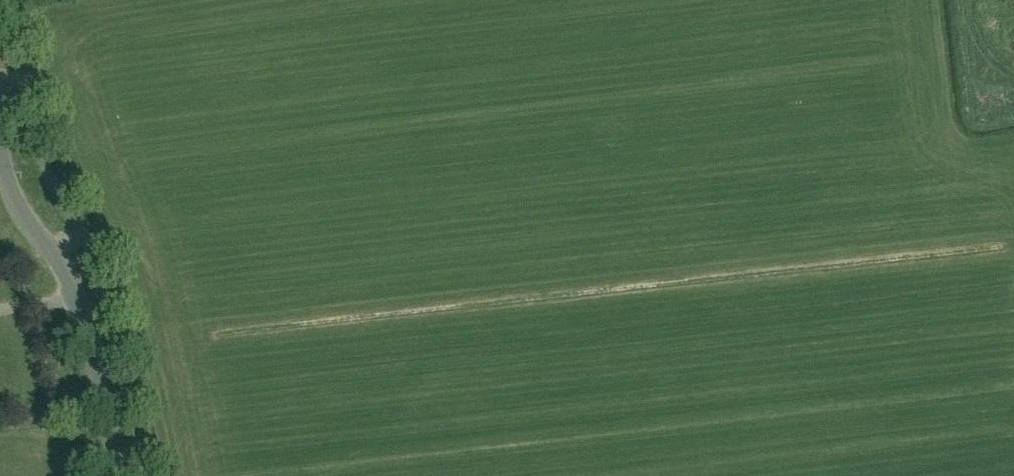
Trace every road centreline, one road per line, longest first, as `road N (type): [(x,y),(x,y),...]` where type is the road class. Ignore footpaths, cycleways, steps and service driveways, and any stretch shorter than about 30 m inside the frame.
road 1 (unclassified): [(120,475),(80,298),(14,198),(0,148)]

